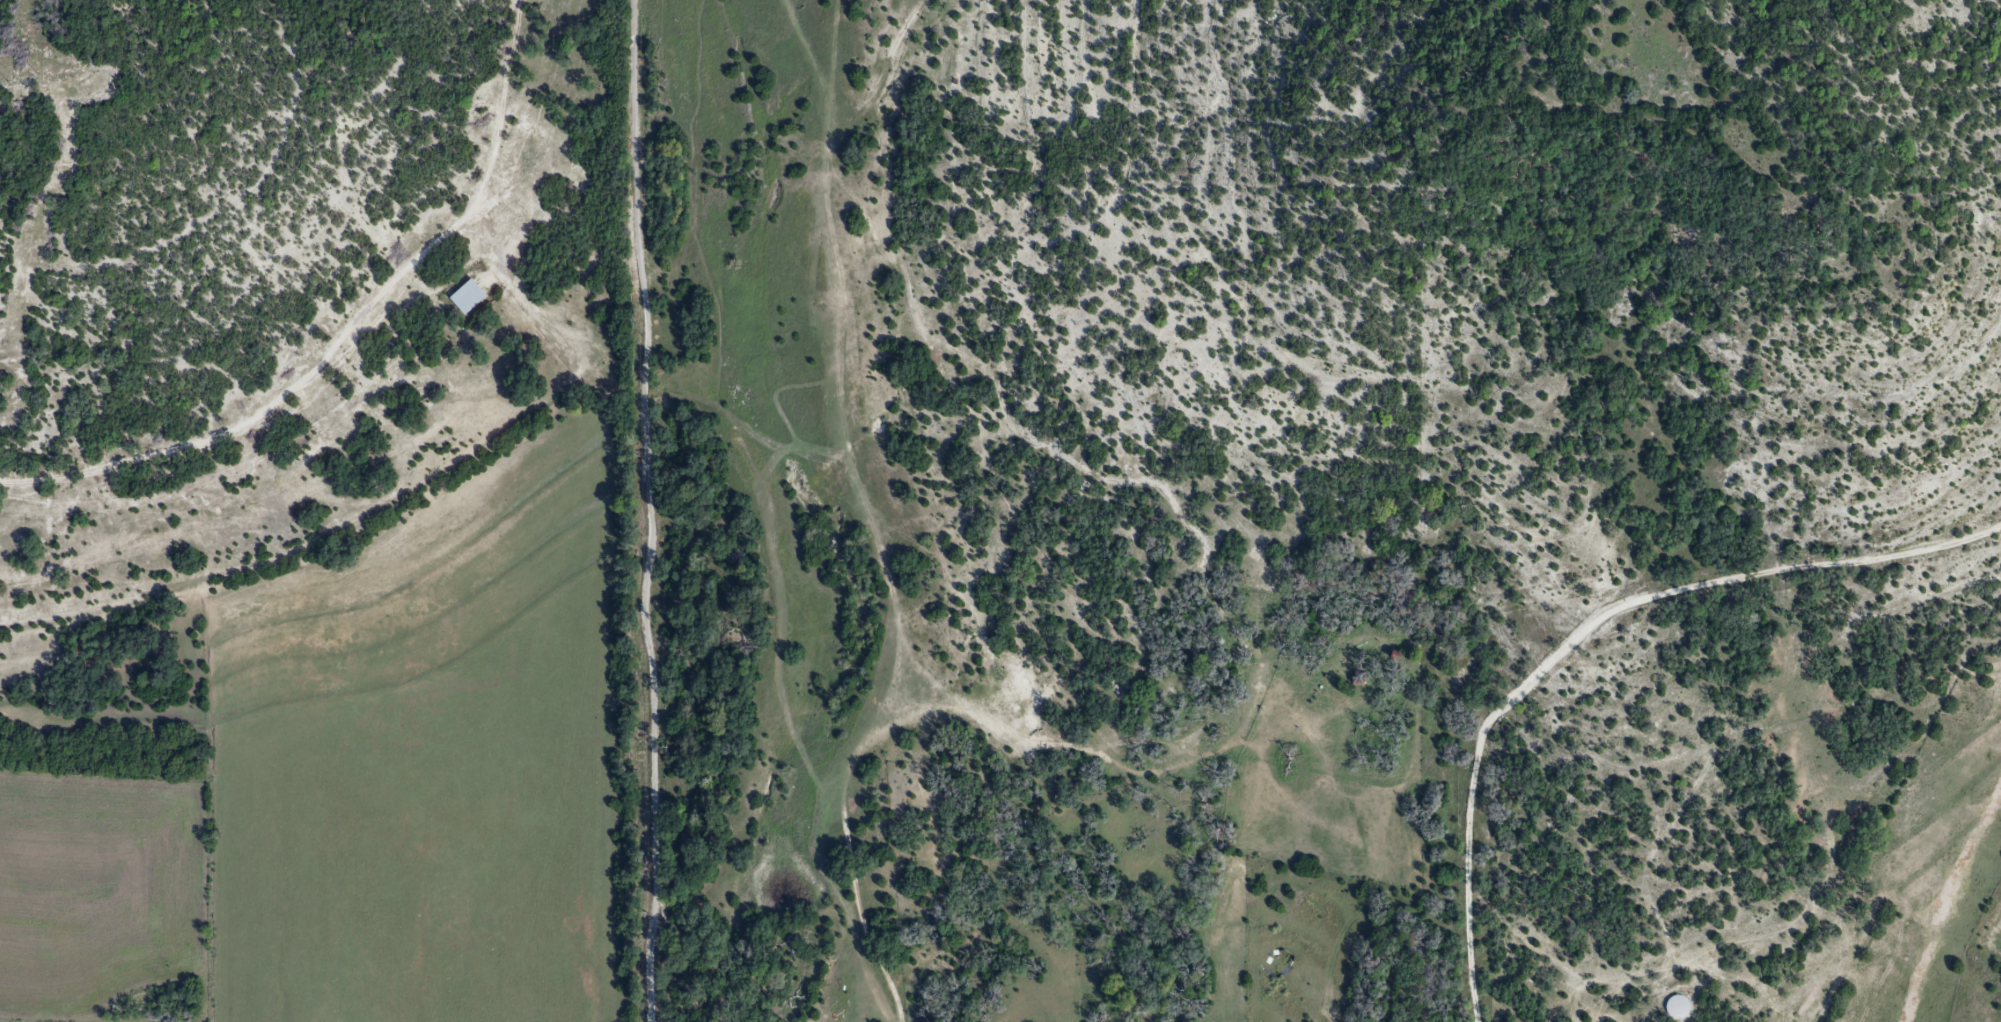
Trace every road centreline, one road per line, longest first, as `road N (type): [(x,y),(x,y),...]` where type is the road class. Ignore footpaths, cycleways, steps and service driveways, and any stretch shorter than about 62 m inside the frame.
road 1 (residential): [(0,470),(147,459),(284,395),(397,296),(461,207),(504,0)]

